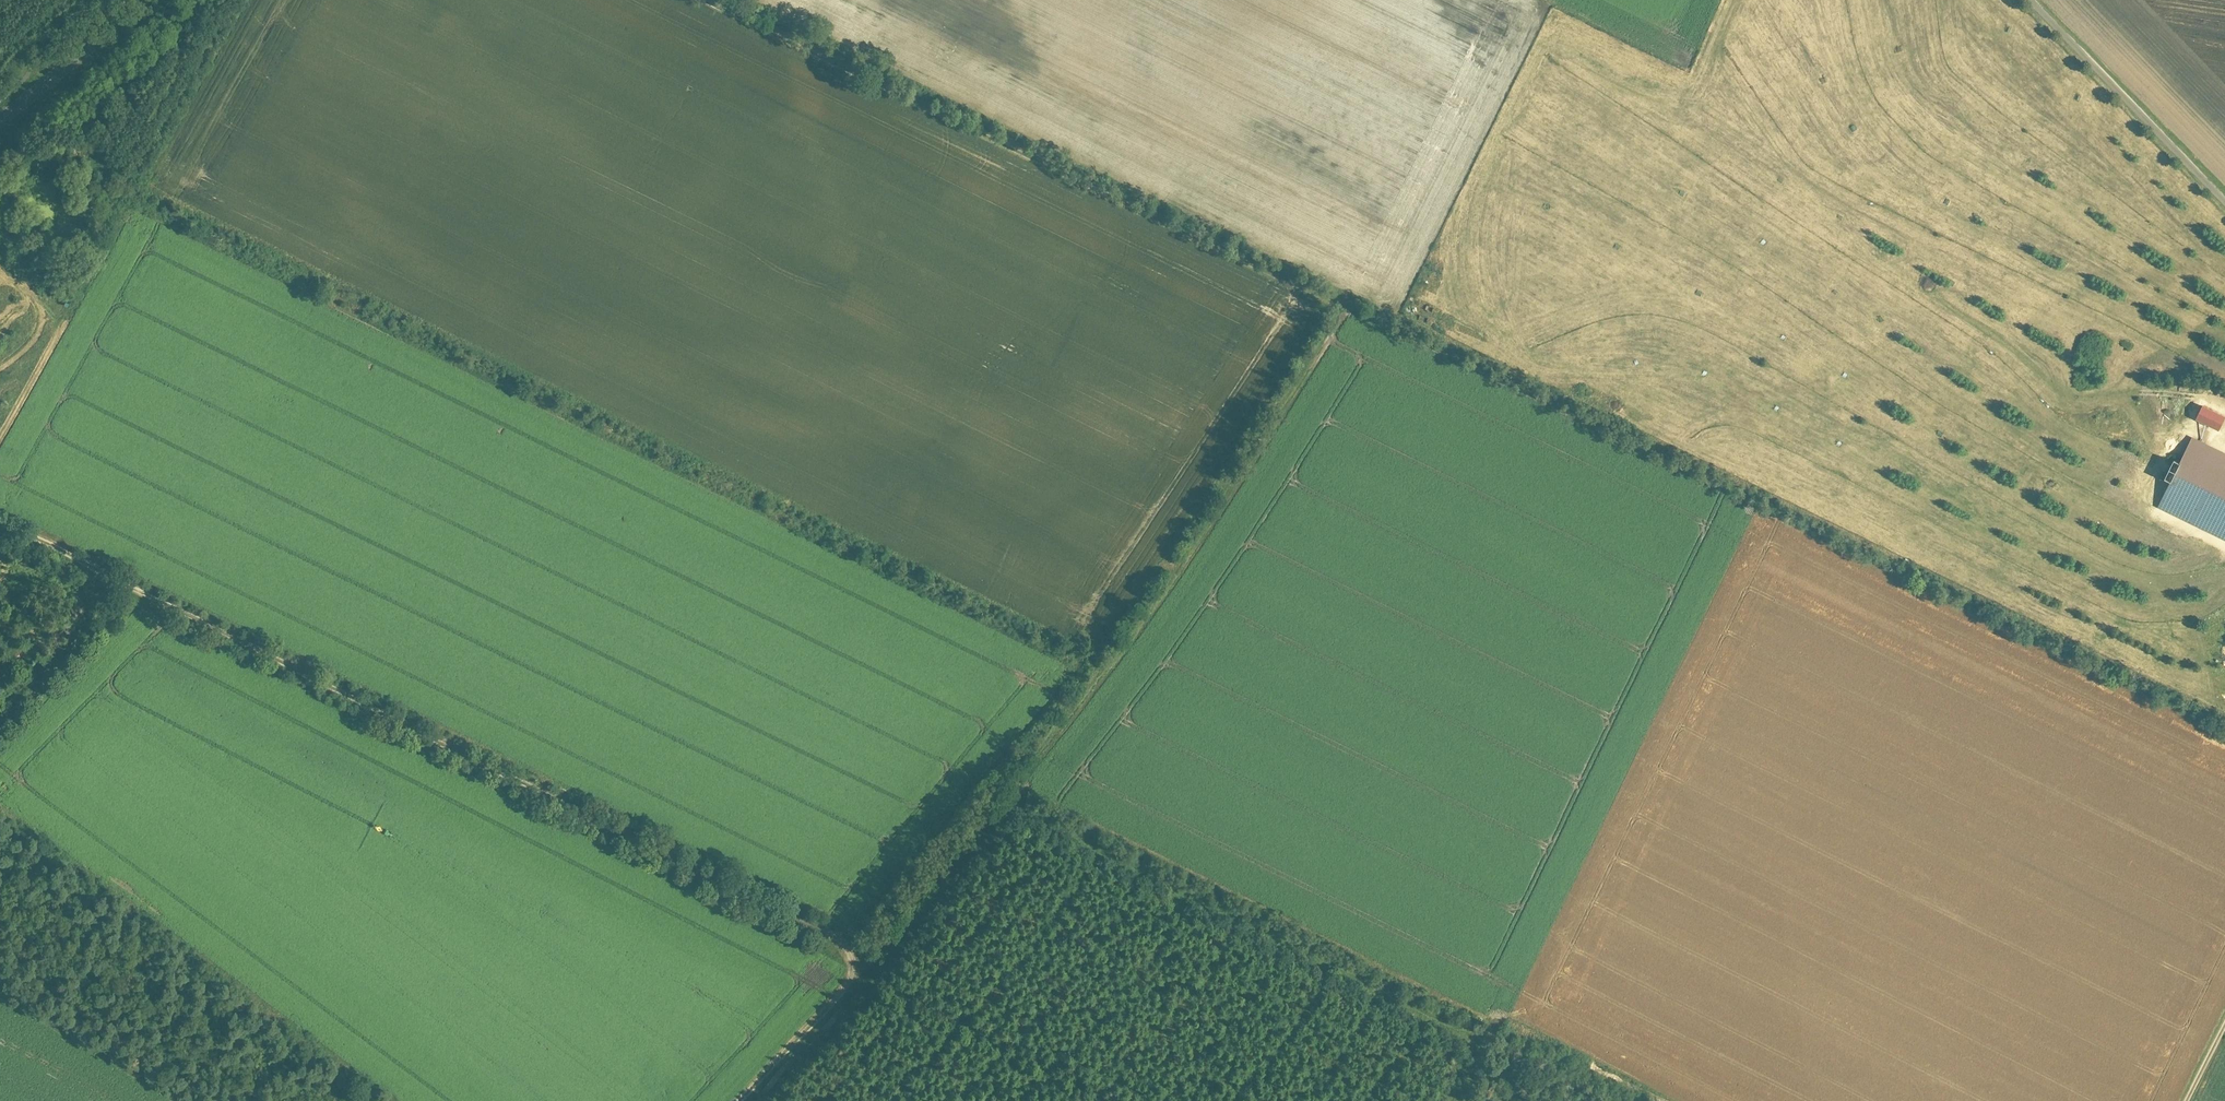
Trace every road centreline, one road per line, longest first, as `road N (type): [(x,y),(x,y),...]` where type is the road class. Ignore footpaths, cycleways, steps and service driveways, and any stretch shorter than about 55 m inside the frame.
road 1 (track): [(743,1100),(860,978),(852,949),(0,529)]
road 2 (track): [(860,964),(877,958),(1016,795),(1116,661),(1339,323),(1341,313),(1320,299)]
road 3 (track): [(704,0),(1320,299)]
road 4 (track): [(1016,795),(1477,1026),(1487,1051),(1462,1100)]
road 5 (residential): [(2224,200),(2032,0)]
road 6 (tertiary): [(150,0),(0,123)]

